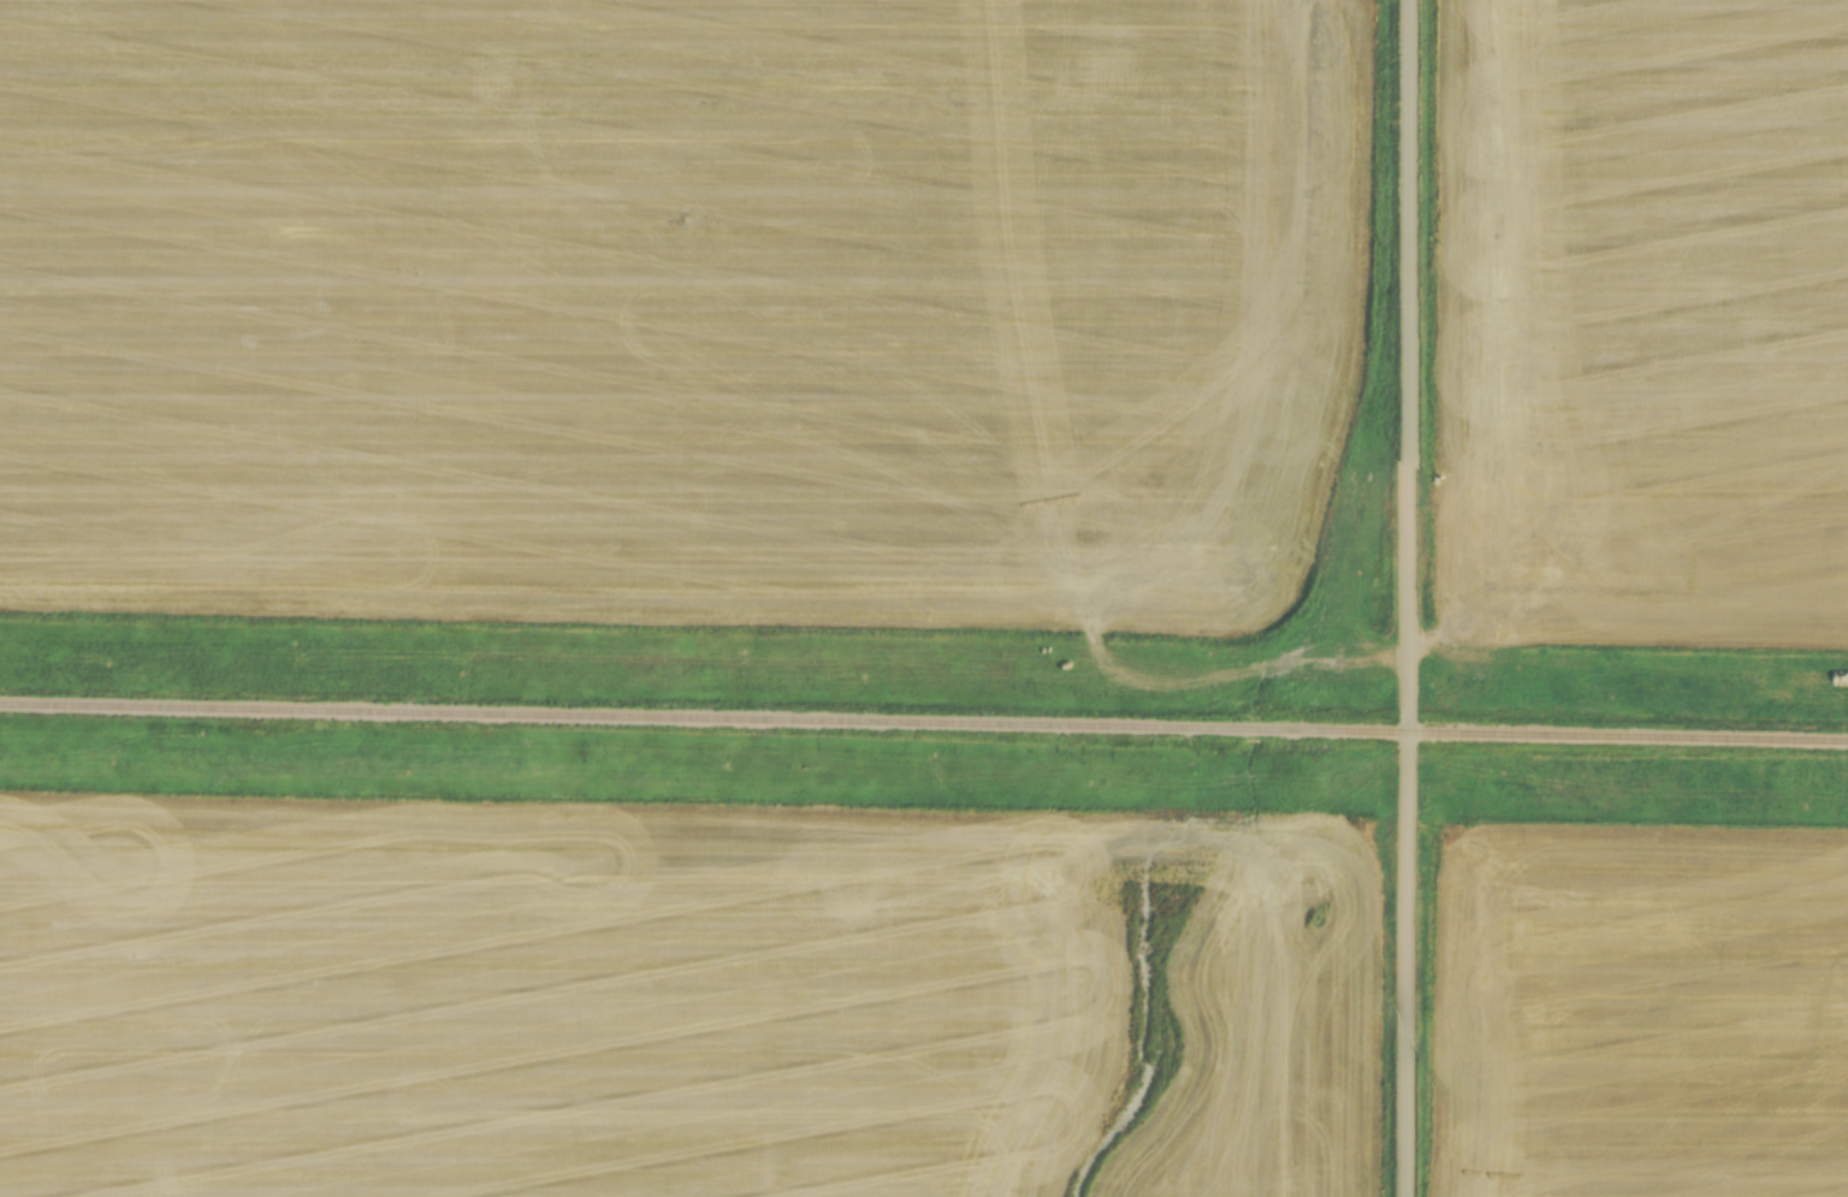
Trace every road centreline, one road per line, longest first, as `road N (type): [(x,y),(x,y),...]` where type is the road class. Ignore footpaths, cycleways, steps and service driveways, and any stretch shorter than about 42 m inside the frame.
road 1 (residential): [(1399,1196),(1401,0)]

